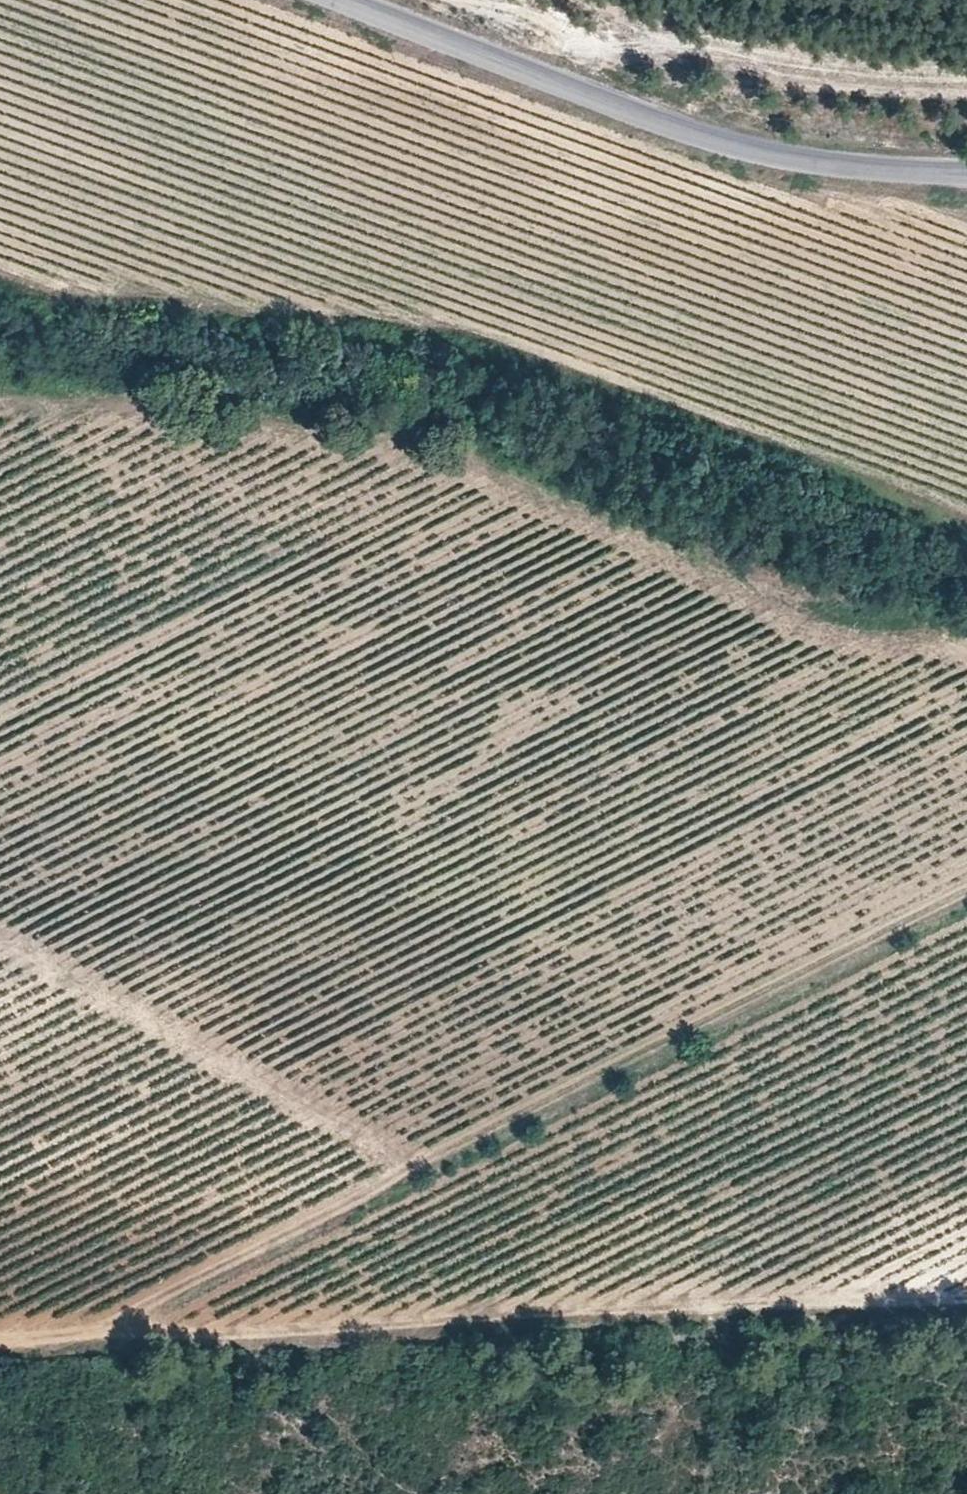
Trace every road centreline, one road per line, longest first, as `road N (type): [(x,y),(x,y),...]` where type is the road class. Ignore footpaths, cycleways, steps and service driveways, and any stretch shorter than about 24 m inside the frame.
road 1 (tertiary): [(325,0),(767,154),(966,171)]

